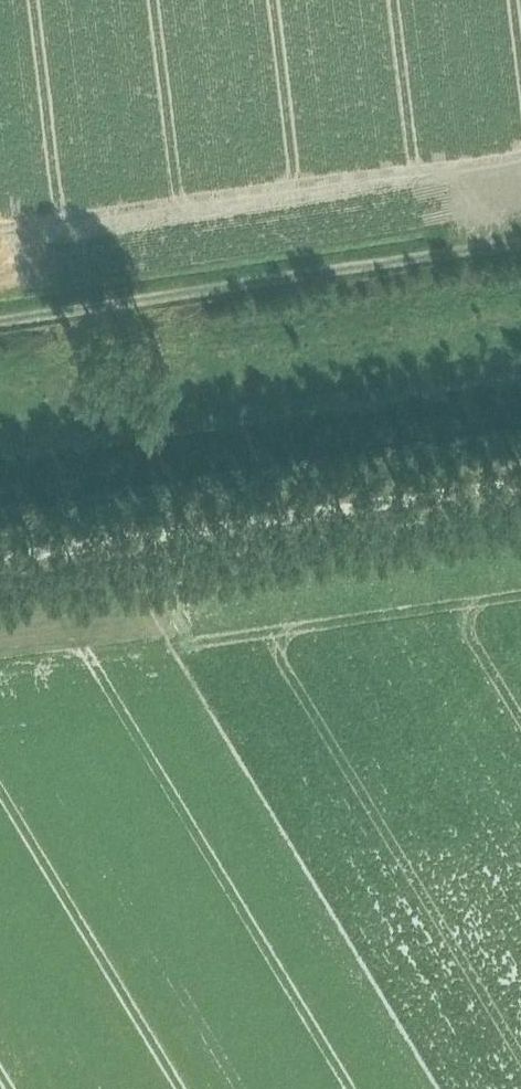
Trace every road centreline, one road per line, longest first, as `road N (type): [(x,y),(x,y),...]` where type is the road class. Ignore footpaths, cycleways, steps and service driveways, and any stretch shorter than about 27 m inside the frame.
road 1 (unclassified): [(0,319),(520,243)]
road 2 (unclassified): [(520,481),(0,556)]

